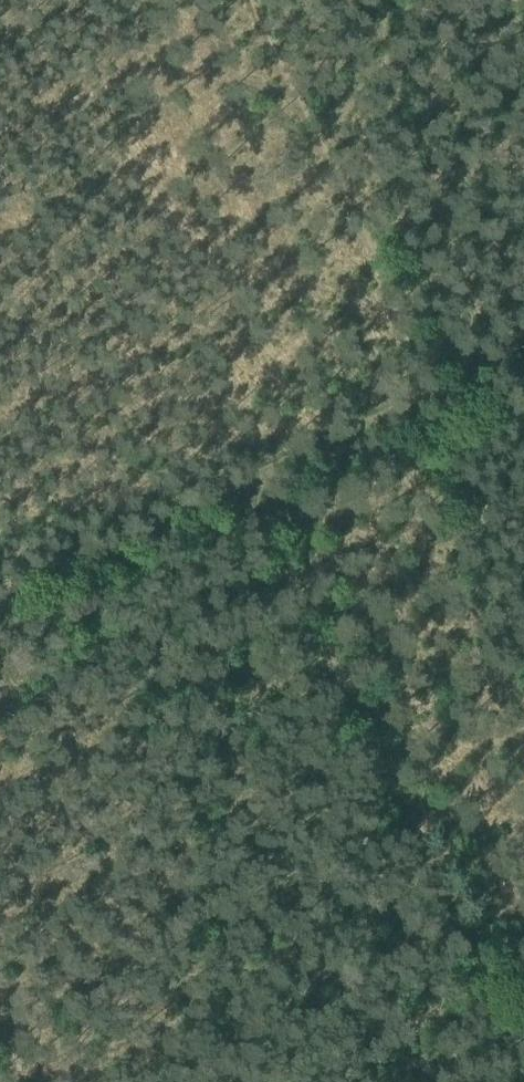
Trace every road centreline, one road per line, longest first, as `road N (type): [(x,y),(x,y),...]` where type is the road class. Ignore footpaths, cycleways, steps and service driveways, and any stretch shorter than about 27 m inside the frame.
road 1 (track): [(0,602),(443,395)]
road 2 (track): [(248,0),(443,395)]

